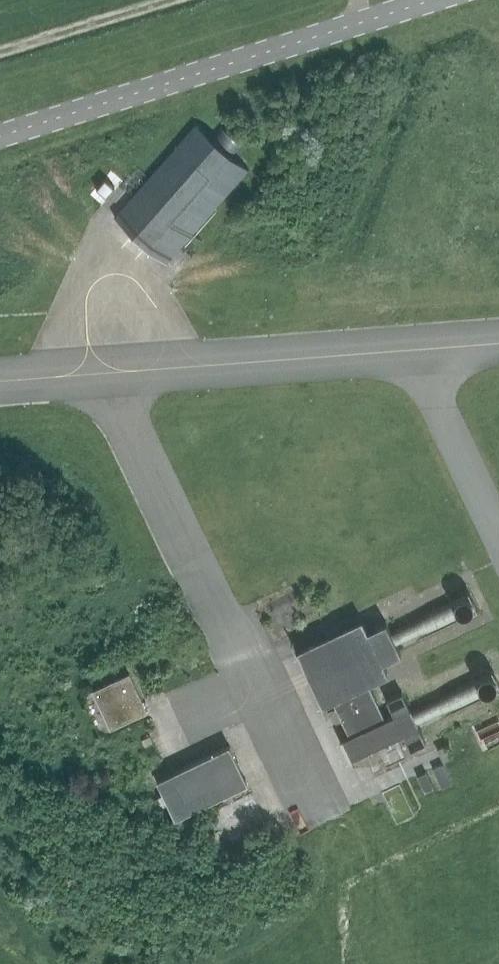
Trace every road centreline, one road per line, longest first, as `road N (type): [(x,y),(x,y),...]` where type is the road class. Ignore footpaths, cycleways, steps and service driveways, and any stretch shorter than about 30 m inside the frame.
road 1 (unclassified): [(431,0),(0,136)]
road 2 (track): [(173,0),(0,53)]

